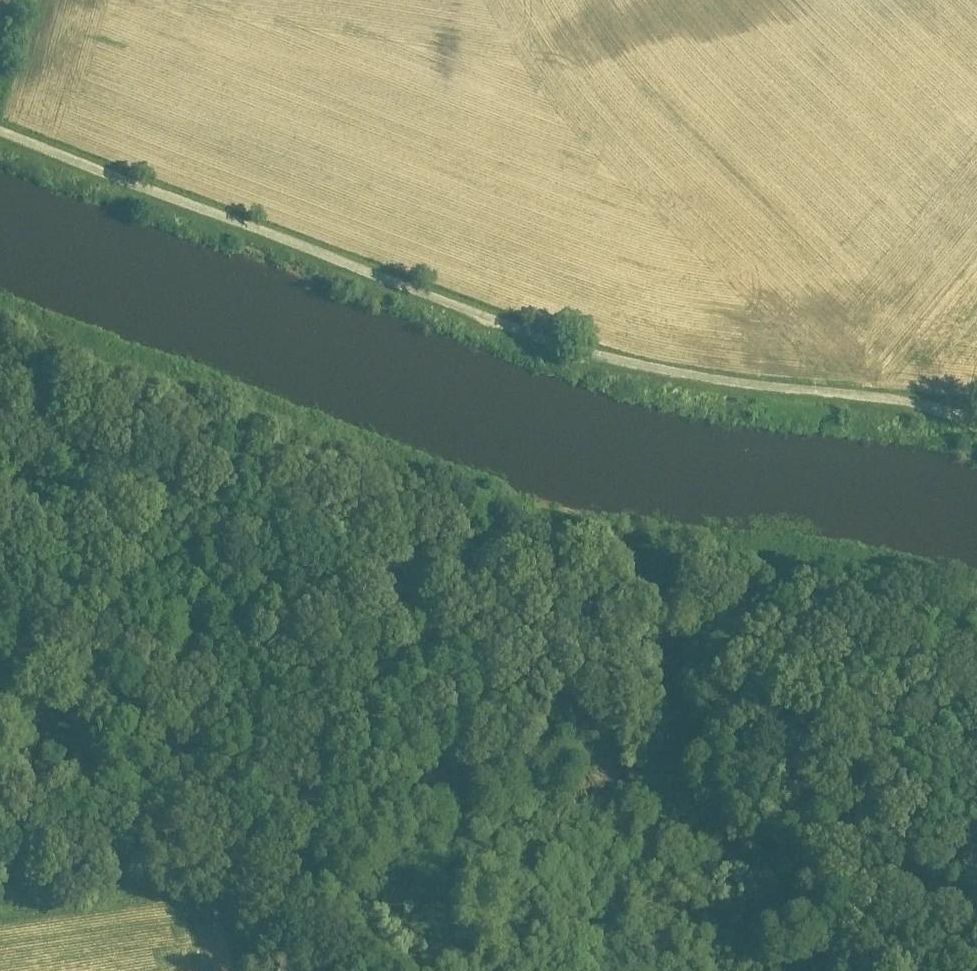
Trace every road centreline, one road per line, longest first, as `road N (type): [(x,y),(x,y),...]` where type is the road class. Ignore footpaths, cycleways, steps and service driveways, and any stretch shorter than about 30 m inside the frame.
road 1 (track): [(0,334),(377,476),(600,548),(807,569),(976,601)]

